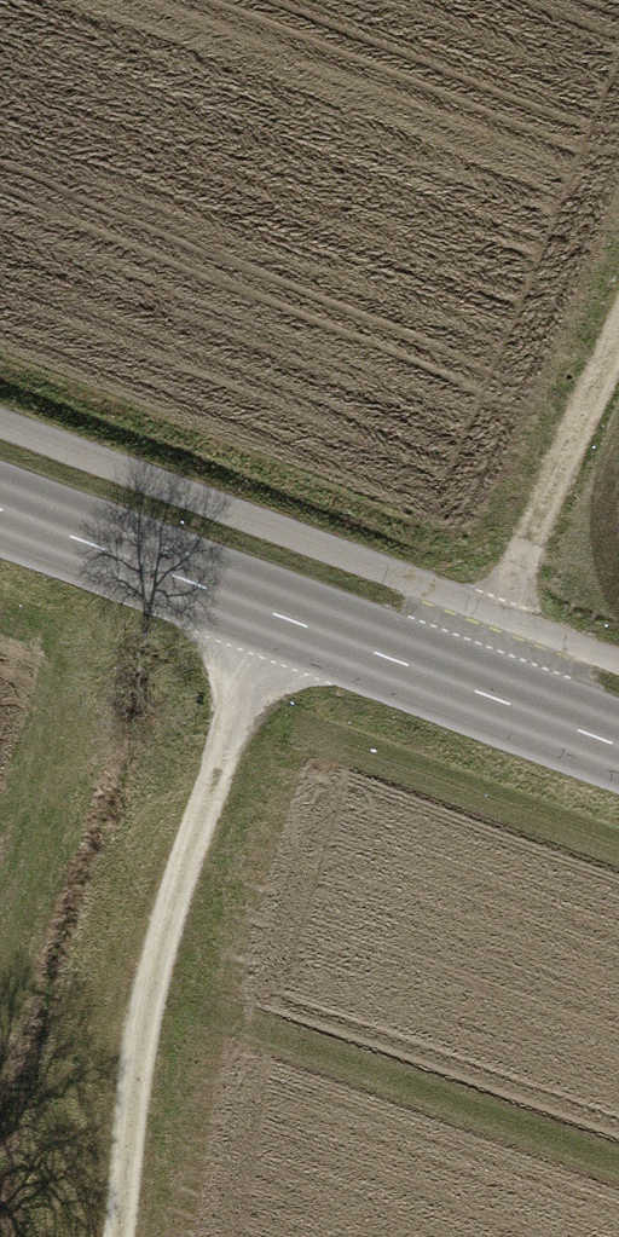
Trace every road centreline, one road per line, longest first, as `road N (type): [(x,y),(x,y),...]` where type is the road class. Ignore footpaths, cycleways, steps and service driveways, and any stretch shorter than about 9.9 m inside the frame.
road 1 (tertiary): [(618,741),(0,508)]
road 2 (track): [(121,1236),(136,1024),(150,952),(275,613)]
road 3 (track): [(477,687),(618,341)]

